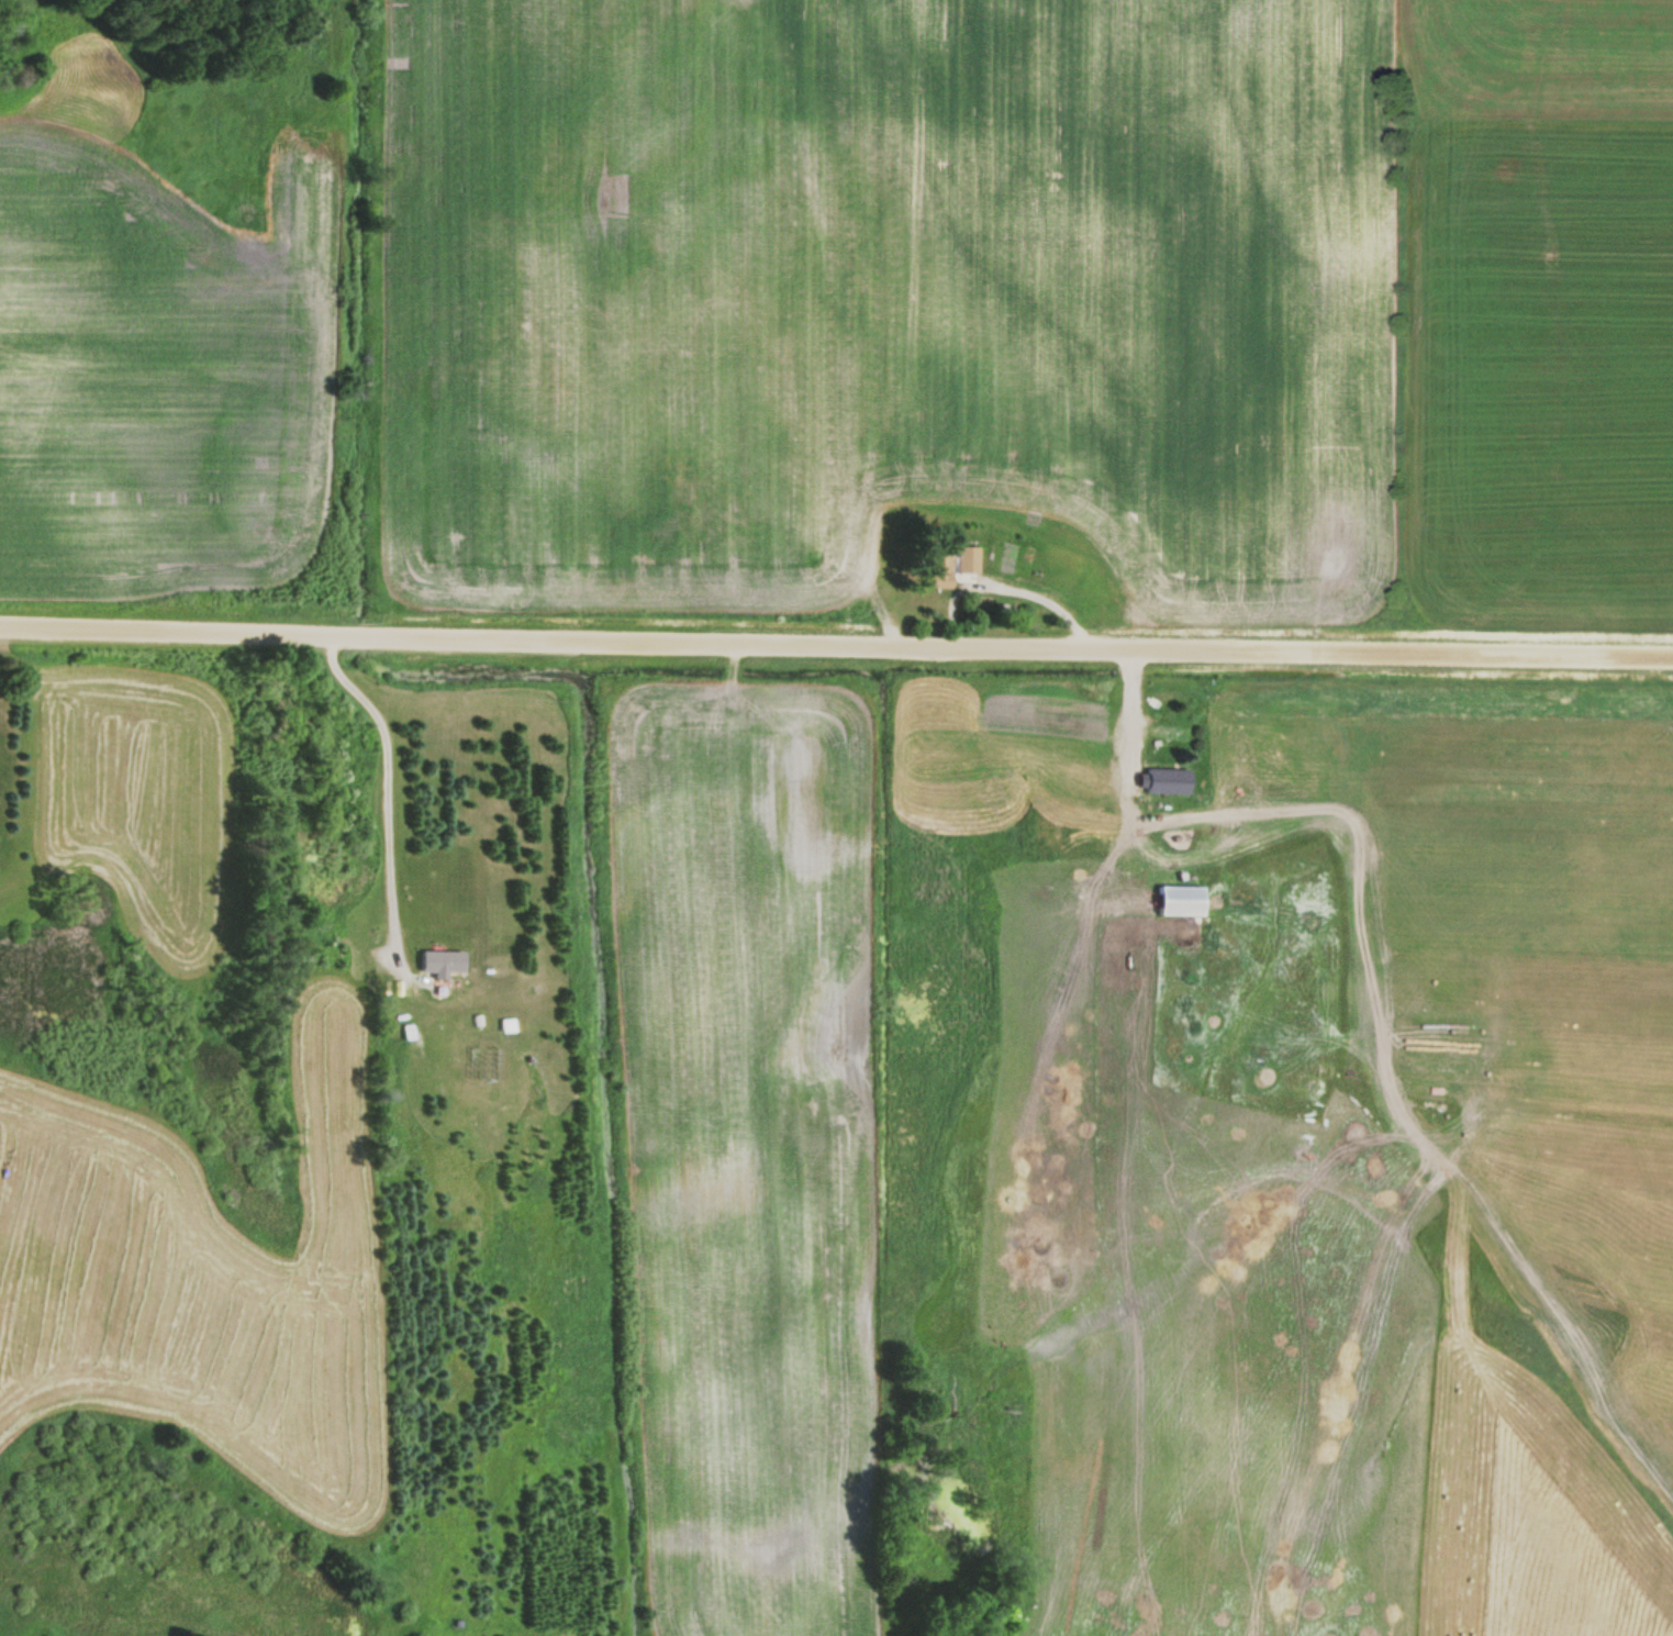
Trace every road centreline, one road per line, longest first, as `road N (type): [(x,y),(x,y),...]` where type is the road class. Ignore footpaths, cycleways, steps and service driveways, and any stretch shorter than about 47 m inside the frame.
road 1 (residential): [(1672,659),(0,628)]

